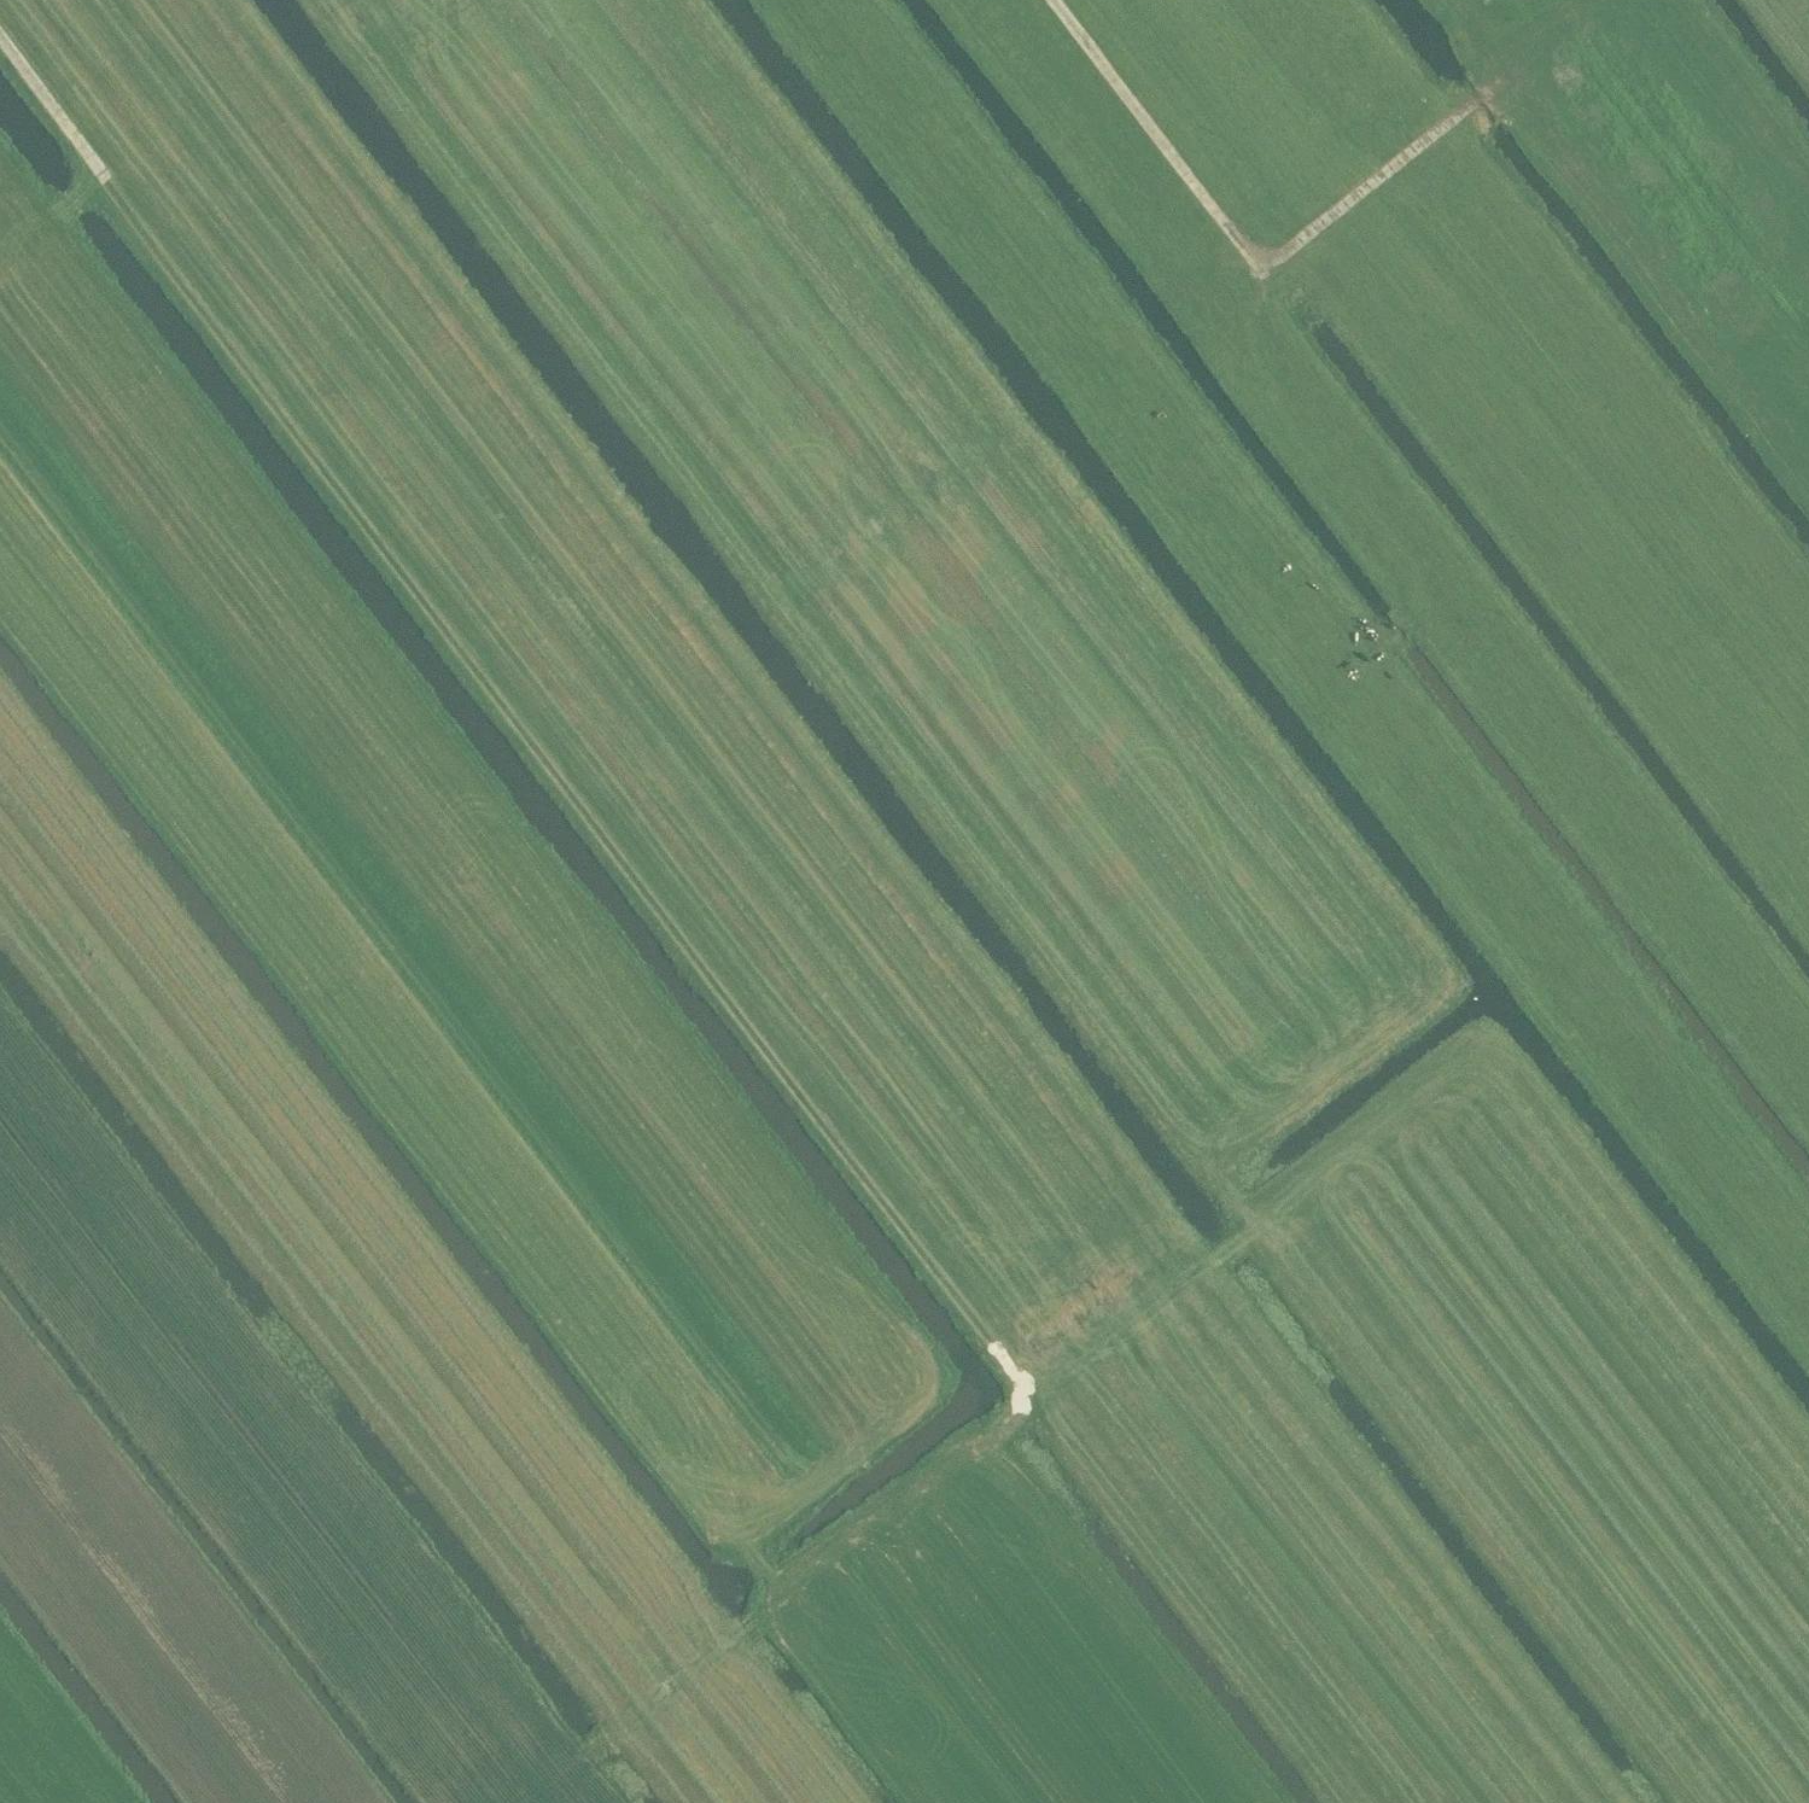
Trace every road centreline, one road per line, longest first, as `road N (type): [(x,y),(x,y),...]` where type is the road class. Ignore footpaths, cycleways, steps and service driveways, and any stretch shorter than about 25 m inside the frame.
road 1 (track): [(1252,256),(1257,368),(1274,399),(1808,1106)]
road 2 (track): [(1054,0),(1263,269),(1490,91)]
road 3 (track): [(0,37),(106,179)]

